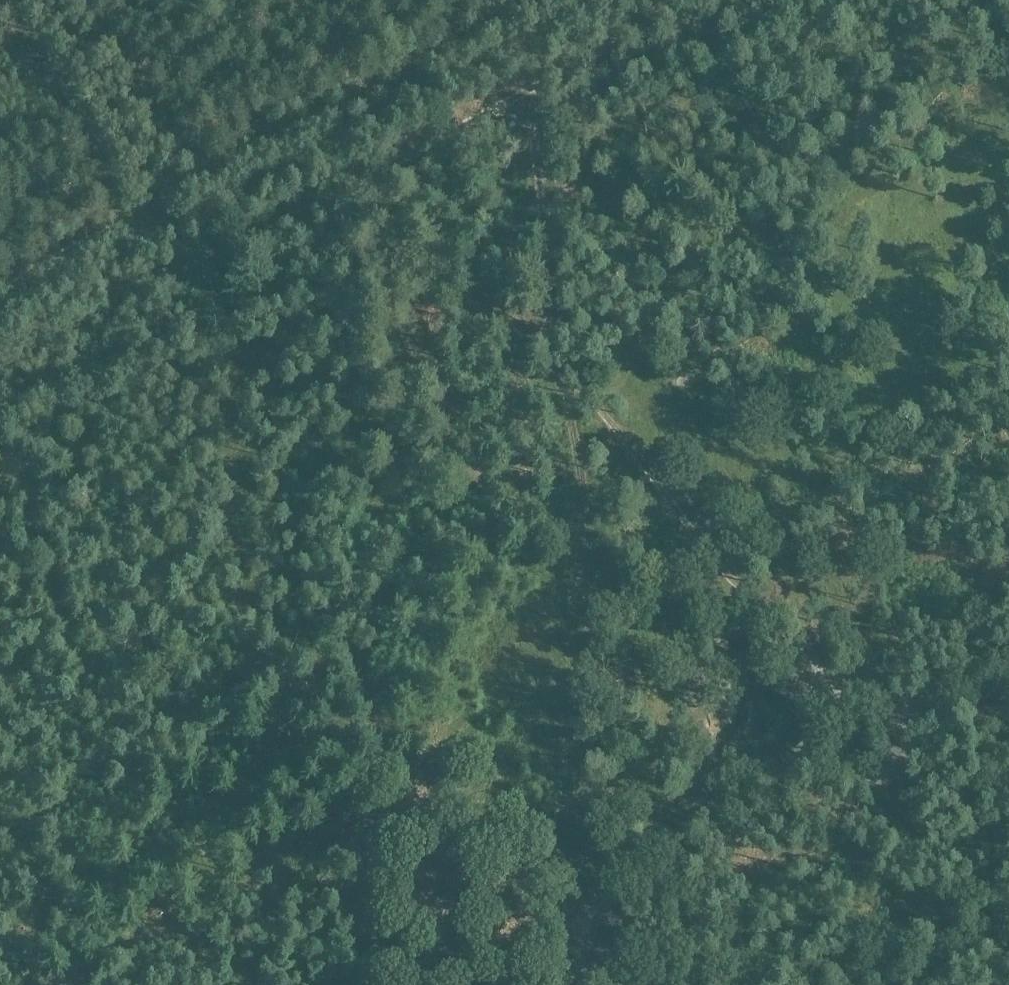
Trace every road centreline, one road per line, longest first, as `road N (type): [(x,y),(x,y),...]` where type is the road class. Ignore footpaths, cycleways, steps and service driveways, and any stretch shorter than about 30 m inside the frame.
road 1 (track): [(0,286),(102,235),(175,236),(201,256),(227,247),(689,0)]
road 2 (track): [(532,85),(550,358),(723,558)]

